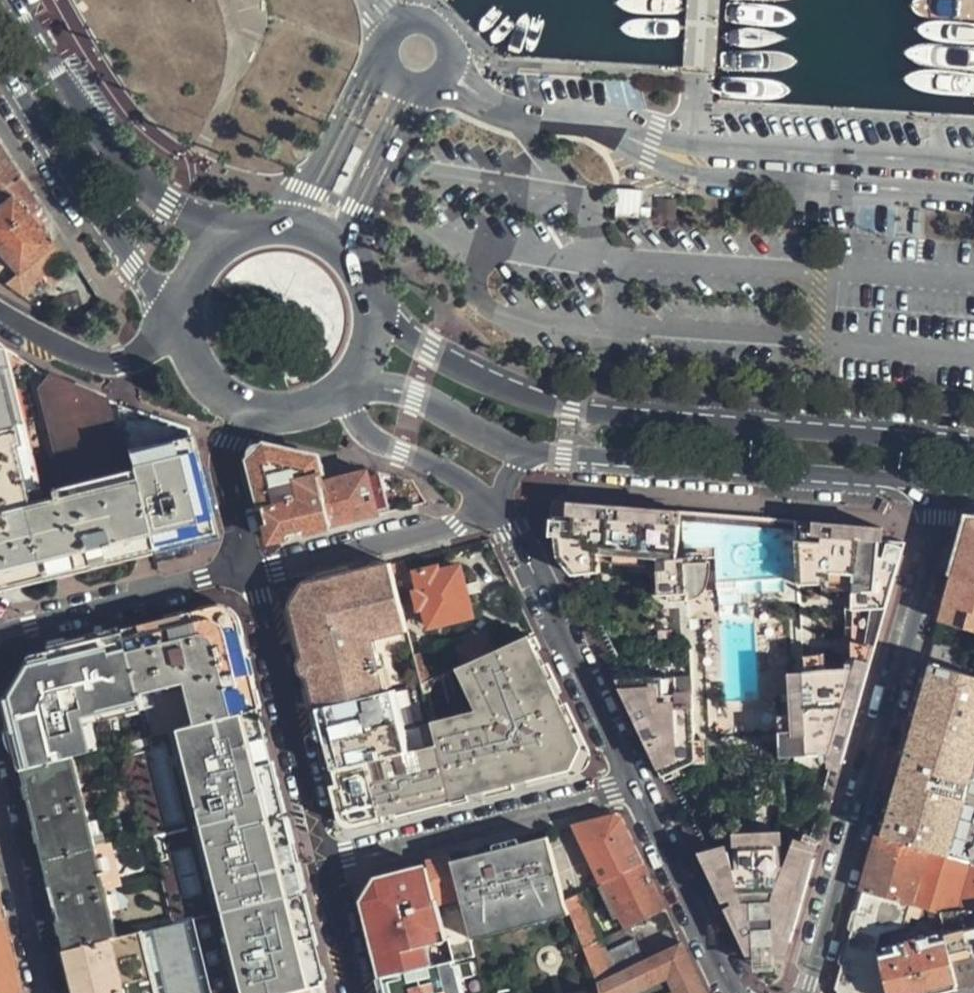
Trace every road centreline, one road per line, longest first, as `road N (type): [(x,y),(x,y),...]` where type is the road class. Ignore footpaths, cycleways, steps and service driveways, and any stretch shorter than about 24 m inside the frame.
road 1 (tertiary): [(973,448),(591,417),(443,360),(374,315)]
road 2 (residential): [(952,480),(804,992)]
road 3 (tertiary): [(524,452),(952,480)]
road 4 (residential): [(324,864),(635,779)]
road 5 (tertiary): [(227,232),(134,179),(76,98),(21,0)]
road 6 (tertiary): [(0,71),(137,271),(178,315)]
road 7 (residential): [(635,779),(502,510)]
road 8 (residential): [(249,575),(324,864)]
road 9 (residential): [(502,510),(249,575)]
road 10 (residential): [(0,638),(249,575)]
road 11 (residential): [(741,992),(635,779)]
road 12 (residential): [(502,510),(476,486),(368,438),(341,390)]
road 13 (tertiary): [(178,323),(137,357),(104,365),(46,347),(0,315)]
road 14 (tertiary): [(374,315),(362,269),(332,236),(270,219),(227,232)]
road 15 (tertiary): [(347,385),(427,401),(524,452)]
road 16 (residential): [(45,992),(0,812)]
road 17 (residential): [(249,575),(226,460),(256,412)]
road 18 (residential): [(324,864),(357,992)]
road 19 (tertiary): [(178,323),(183,348),(211,390),(256,412)]

